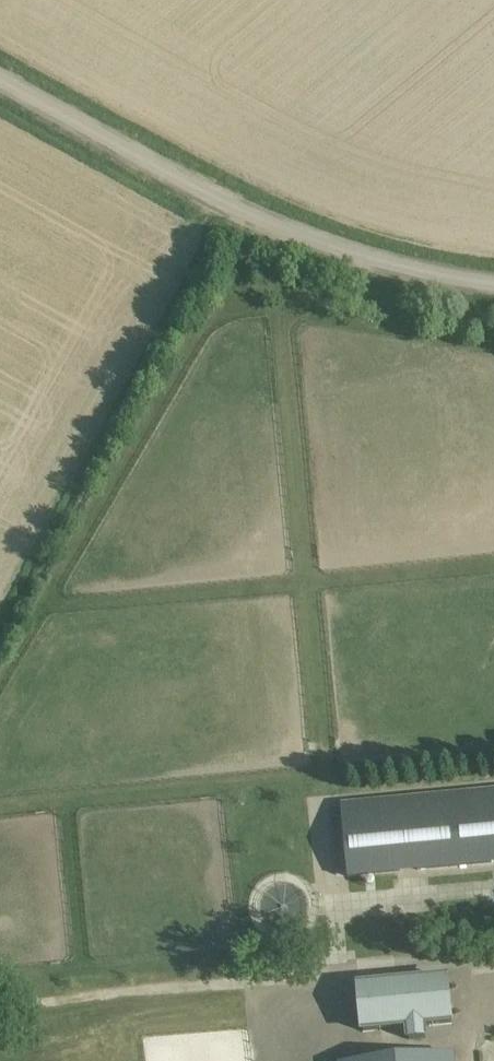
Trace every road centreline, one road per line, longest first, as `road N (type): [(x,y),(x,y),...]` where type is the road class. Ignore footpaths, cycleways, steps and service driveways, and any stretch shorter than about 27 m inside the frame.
road 1 (unclassified): [(493,290),(318,247),(0,78)]

